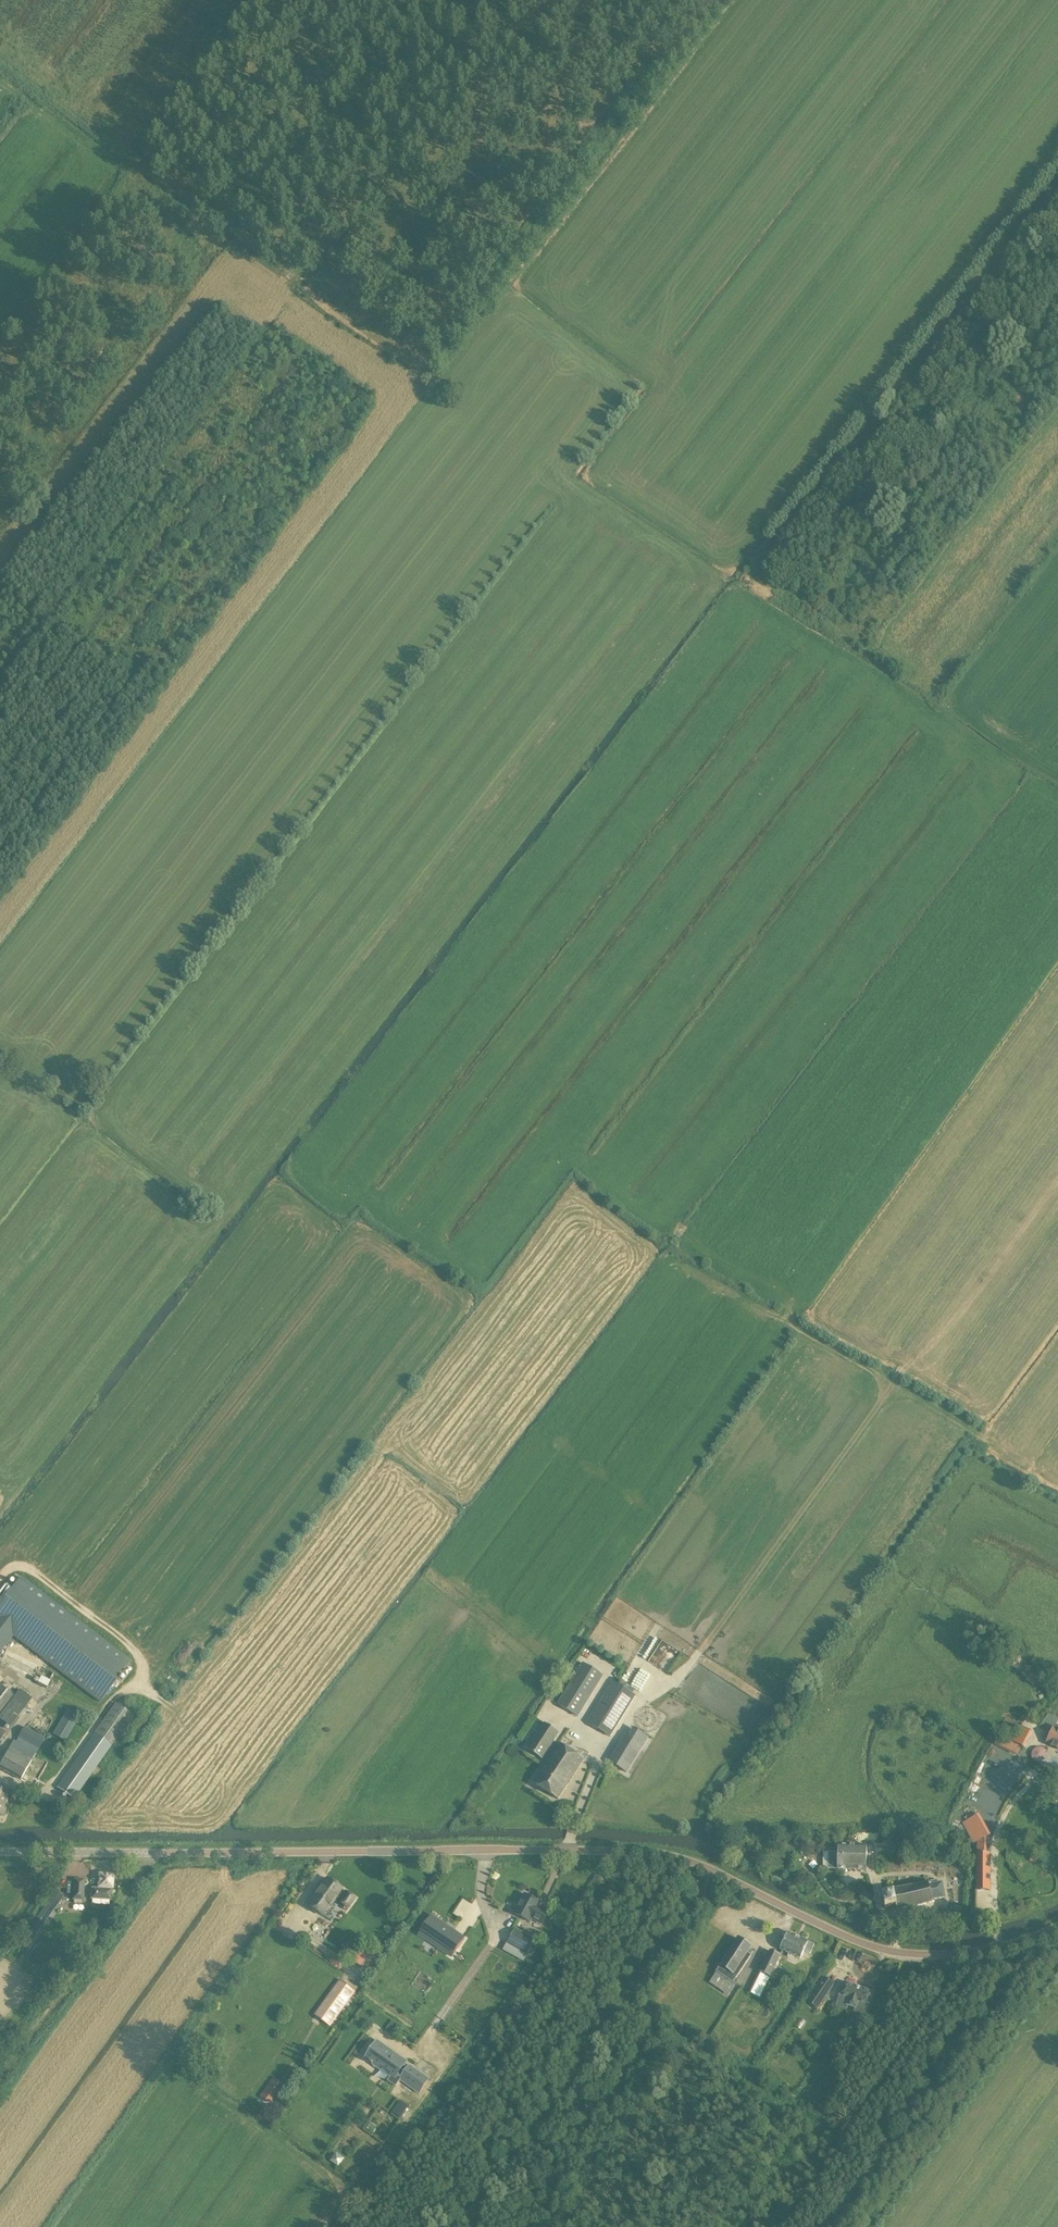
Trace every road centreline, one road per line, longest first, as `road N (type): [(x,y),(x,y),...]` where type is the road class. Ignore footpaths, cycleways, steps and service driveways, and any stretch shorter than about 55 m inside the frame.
road 1 (tertiary): [(1057,1925),(965,1953),(895,1951),(850,1939),(686,1860),(651,1853),(0,1852)]
road 2 (track): [(472,2226),(714,1871)]
road 3 (track): [(0,2080),(142,1876),(149,1852)]

